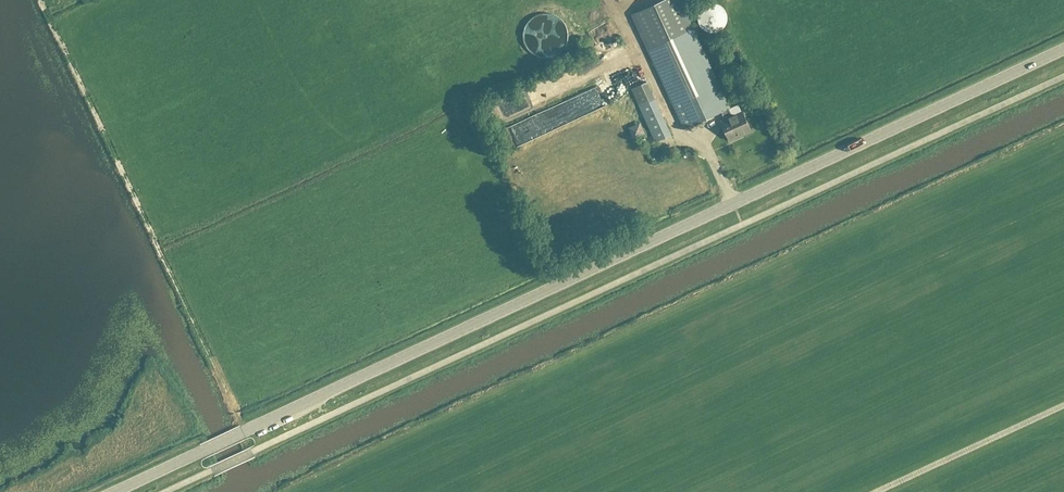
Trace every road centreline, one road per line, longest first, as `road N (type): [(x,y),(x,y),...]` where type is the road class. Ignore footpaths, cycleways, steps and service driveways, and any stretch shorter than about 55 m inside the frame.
road 1 (tertiary): [(114,491),(1063,47)]
road 2 (track): [(1063,401),(868,491)]

